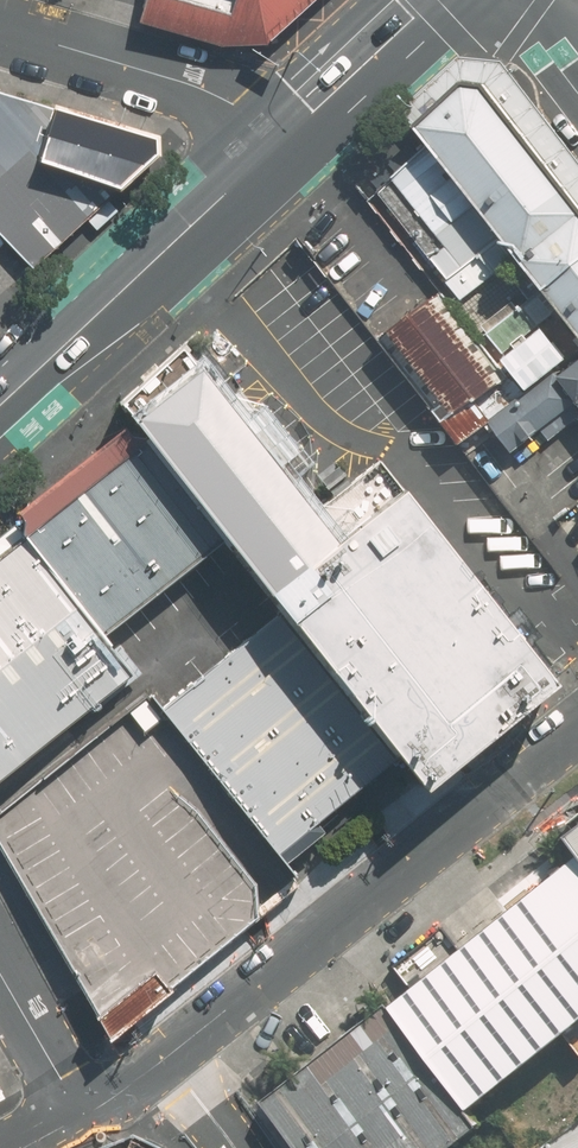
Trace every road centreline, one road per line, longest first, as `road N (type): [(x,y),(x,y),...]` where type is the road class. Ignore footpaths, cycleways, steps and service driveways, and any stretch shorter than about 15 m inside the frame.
road 1 (residential): [(577,727),(168,1056),(82,1113)]
road 2 (secondary): [(292,131),(0,402)]
road 3 (residential): [(292,131),(194,85),(0,26)]
road 4 (secondary): [(432,0),(292,131)]
road 5 (residential): [(82,1113),(0,974)]

